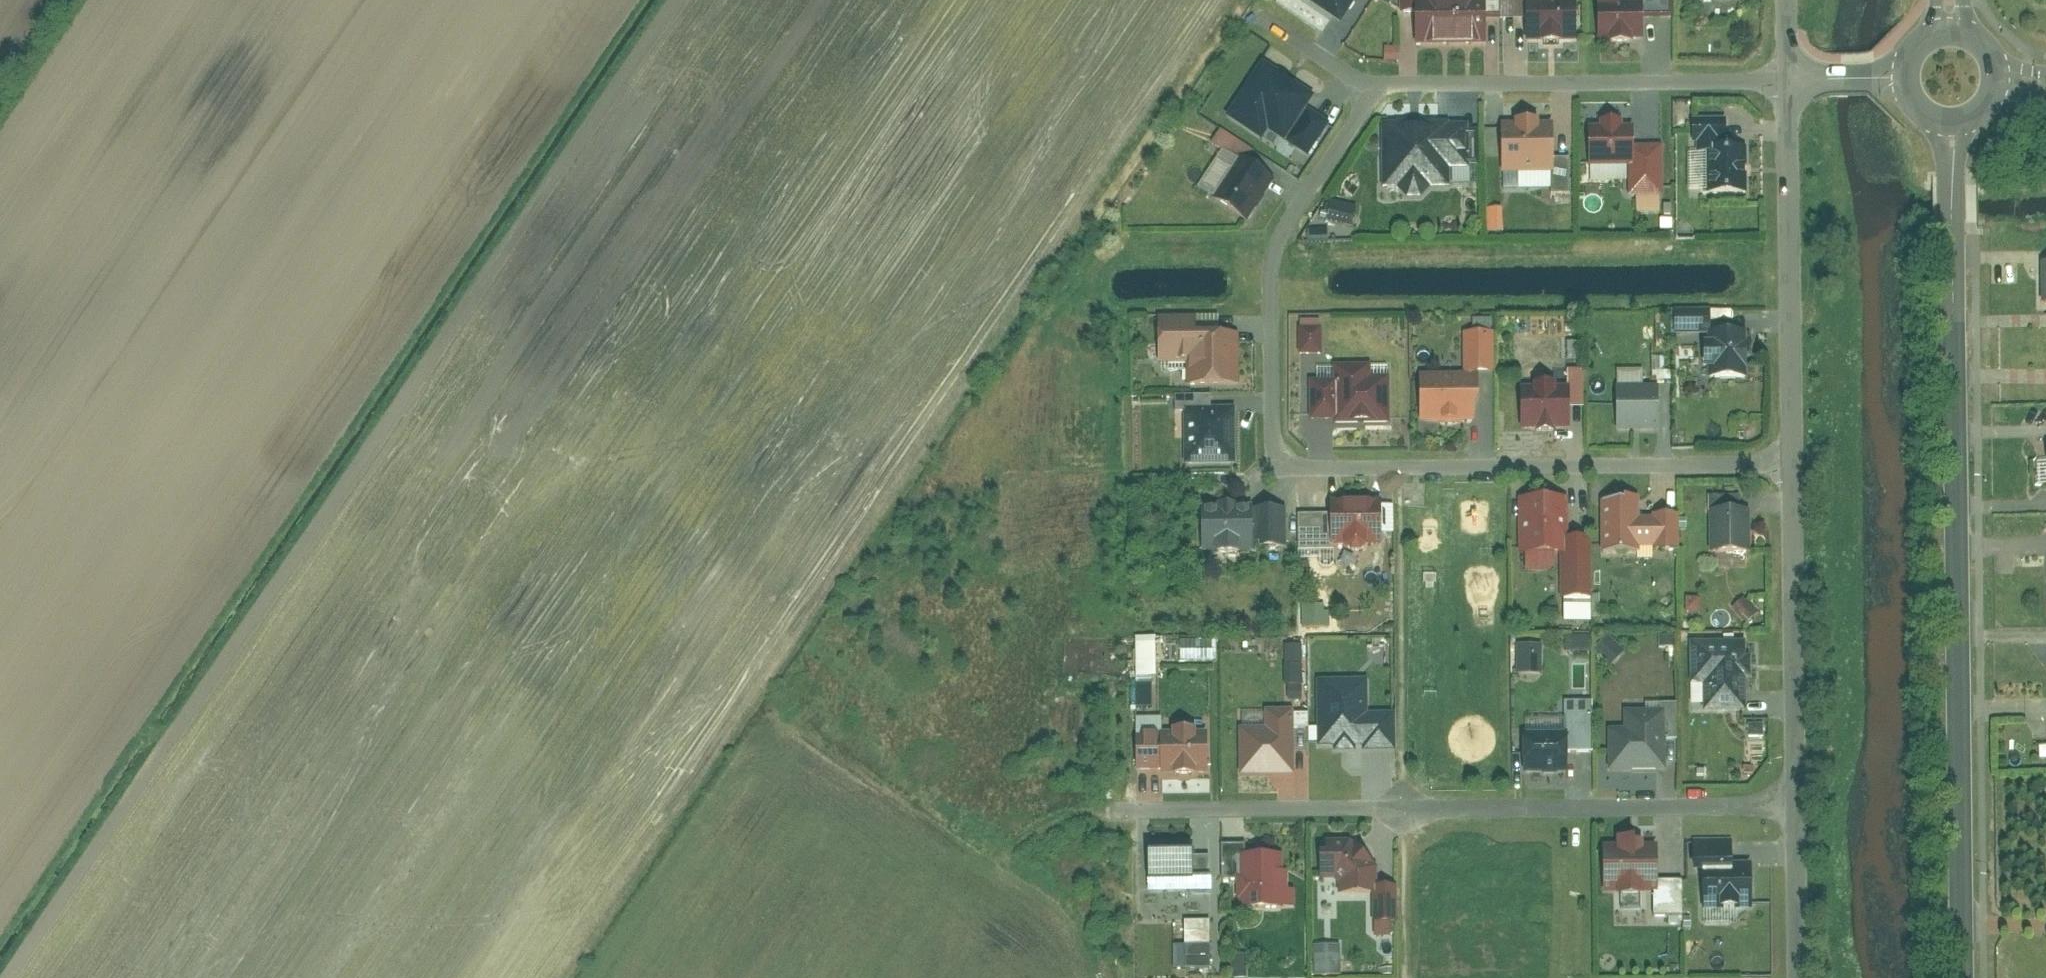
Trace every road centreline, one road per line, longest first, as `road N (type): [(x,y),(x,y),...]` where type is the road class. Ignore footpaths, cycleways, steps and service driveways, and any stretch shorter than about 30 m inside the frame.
road 1 (residential): [(1373,88),(1279,245),(1271,275),(1273,455),(1281,470),(1790,471)]
road 2 (tertiary): [(1949,124),(1962,977)]
road 3 (residential): [(1139,809),(1794,807)]
road 4 (residential): [(1373,88),(1785,80)]
road 5 (residential): [(1785,80),(1790,471)]
road 6 (residential): [(1790,471),(1794,807)]
road 7 (residential): [(1794,807),(1795,977)]
road 8 (residential): [(1785,80),(1906,78)]

